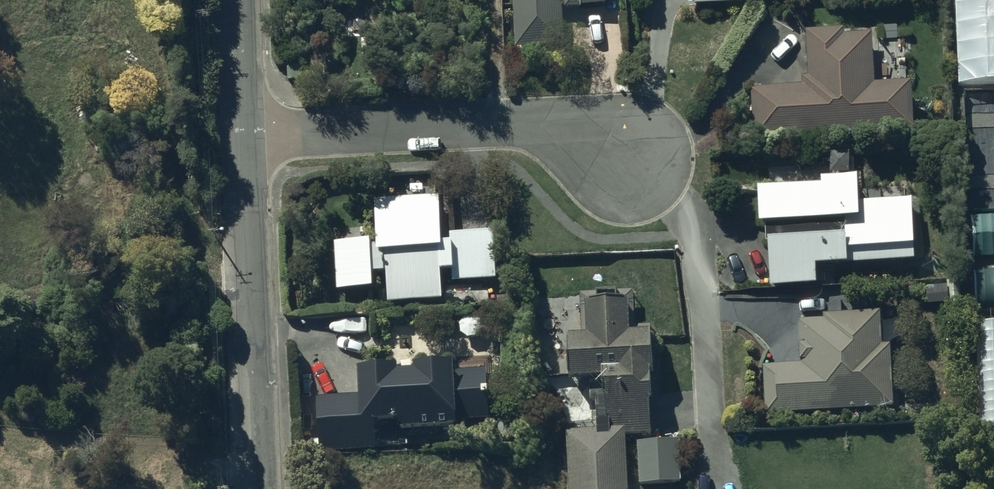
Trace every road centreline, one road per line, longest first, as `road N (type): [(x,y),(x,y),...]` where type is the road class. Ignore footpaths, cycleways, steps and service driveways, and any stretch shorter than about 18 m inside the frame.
road 1 (residential): [(241,137),(559,126),(643,187)]
road 2 (residential): [(241,137),(257,488)]
road 3 (residential): [(232,0),(241,137)]

